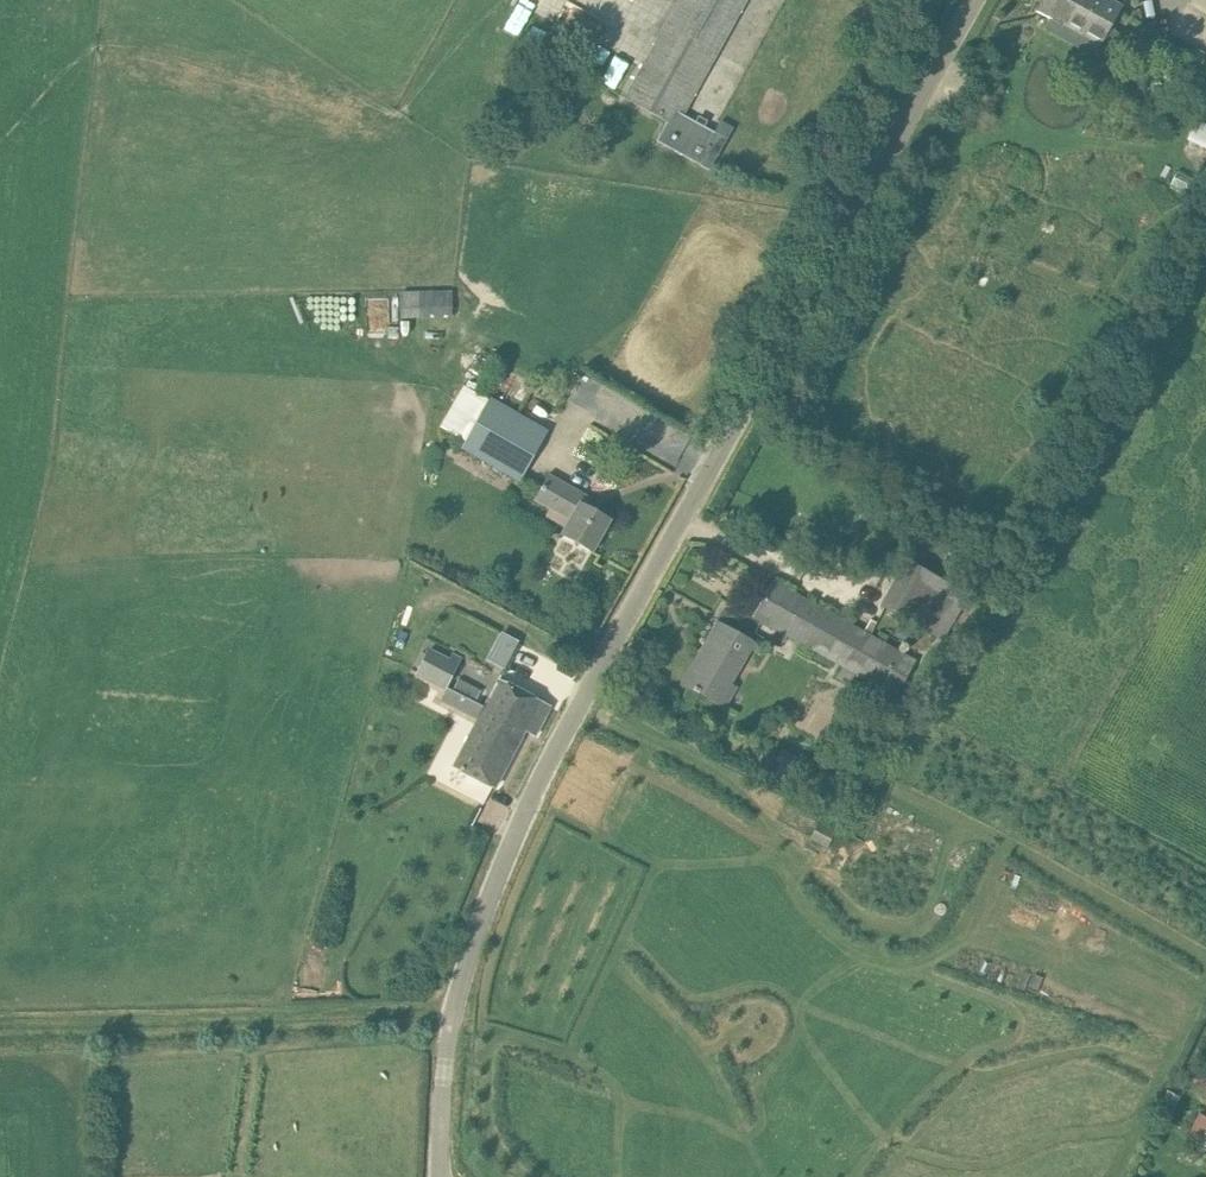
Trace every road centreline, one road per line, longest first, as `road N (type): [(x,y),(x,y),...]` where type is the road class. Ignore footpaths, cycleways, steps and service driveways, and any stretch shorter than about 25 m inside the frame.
road 1 (unclassified): [(442,1176),(456,1012),(522,830),(976,0)]

